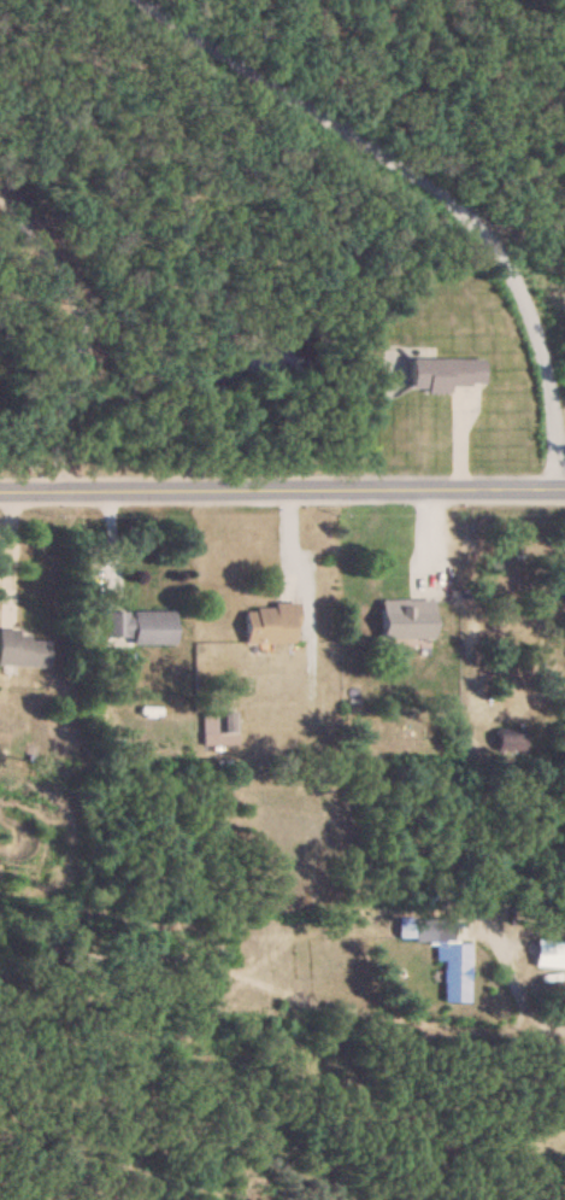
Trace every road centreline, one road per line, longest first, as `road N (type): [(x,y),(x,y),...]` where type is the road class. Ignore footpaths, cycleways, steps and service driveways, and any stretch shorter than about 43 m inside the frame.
road 1 (residential): [(554,485),(537,358),(516,291),(481,235),(447,200),(136,0)]
road 2 (residential): [(0,487),(564,485)]

